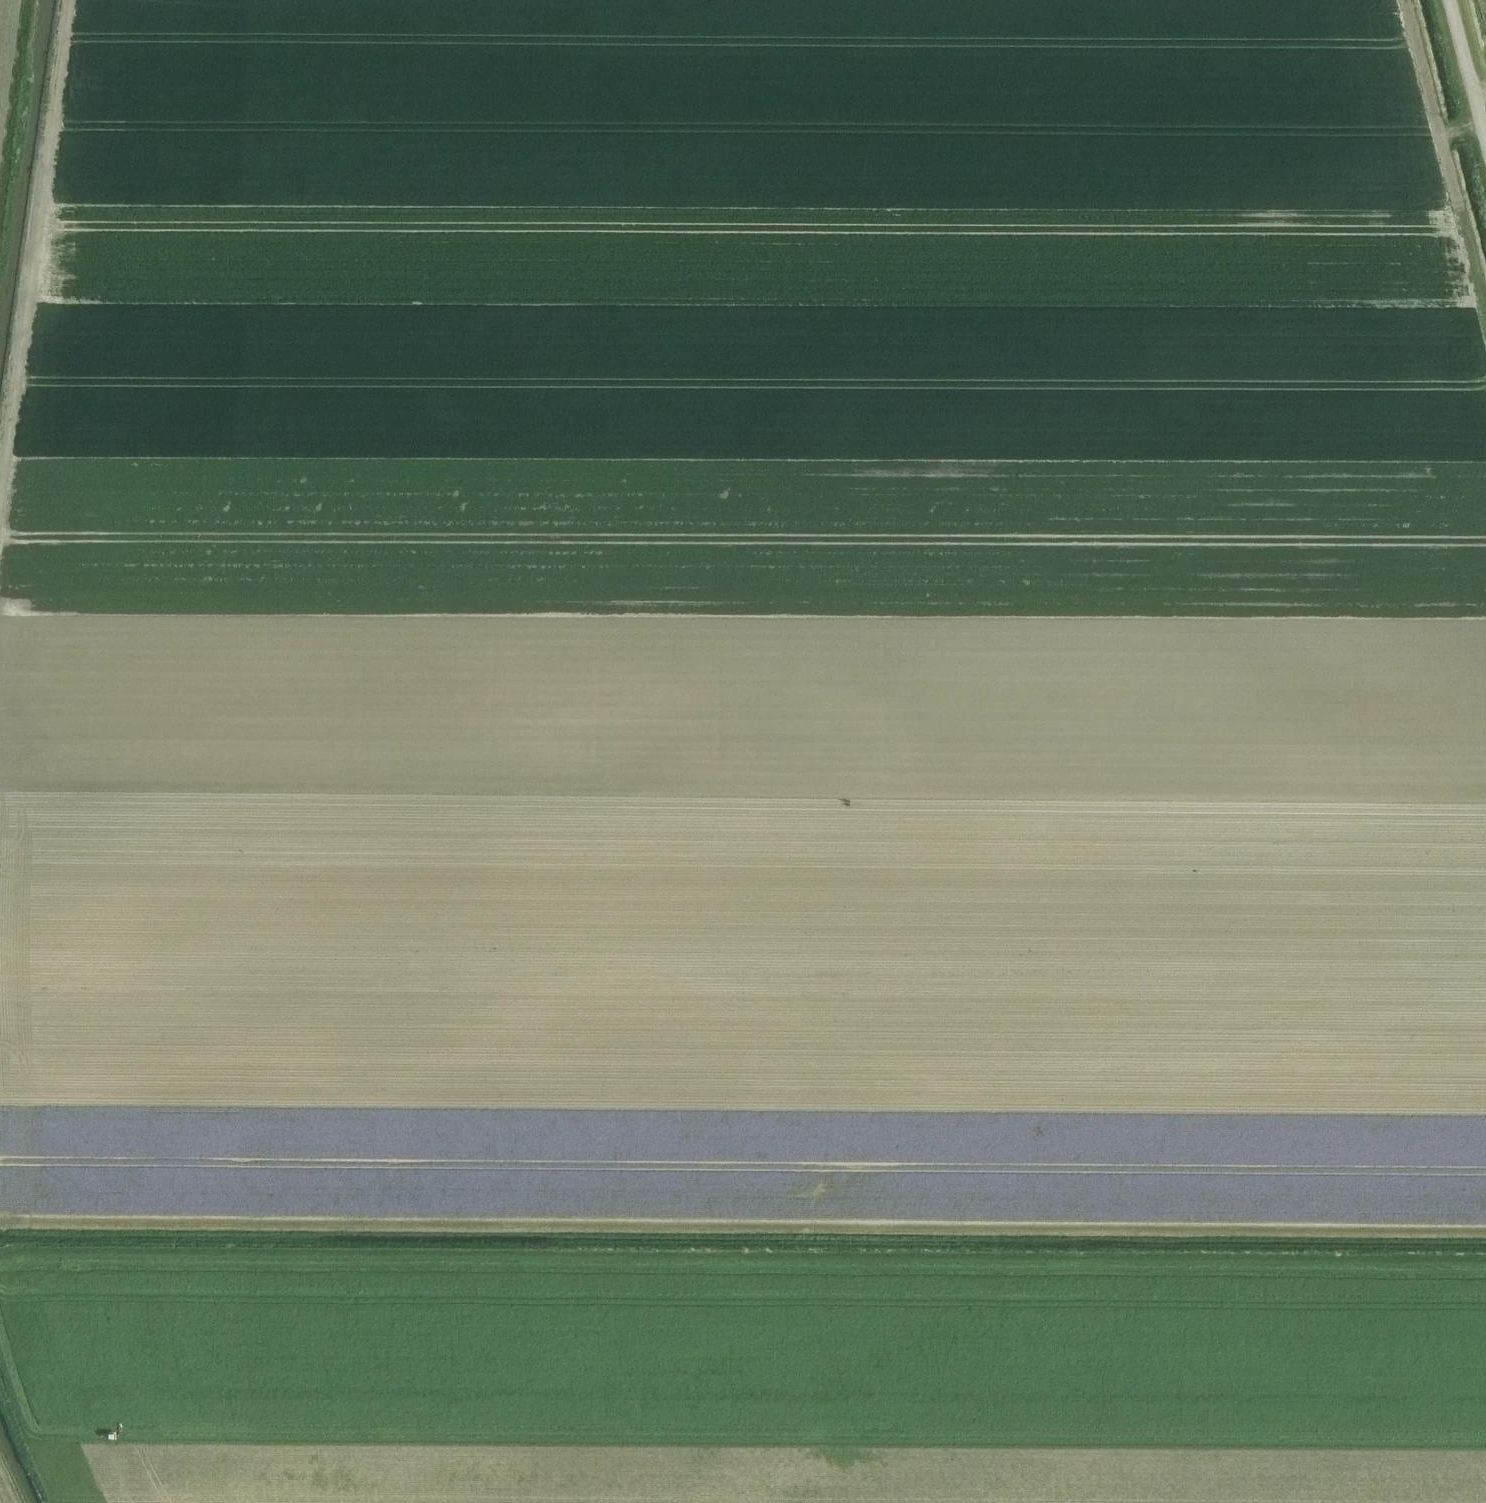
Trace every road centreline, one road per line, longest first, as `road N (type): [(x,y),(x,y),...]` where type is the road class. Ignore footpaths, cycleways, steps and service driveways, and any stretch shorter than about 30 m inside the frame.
road 1 (unclassified): [(1485,140),(1450,0)]

